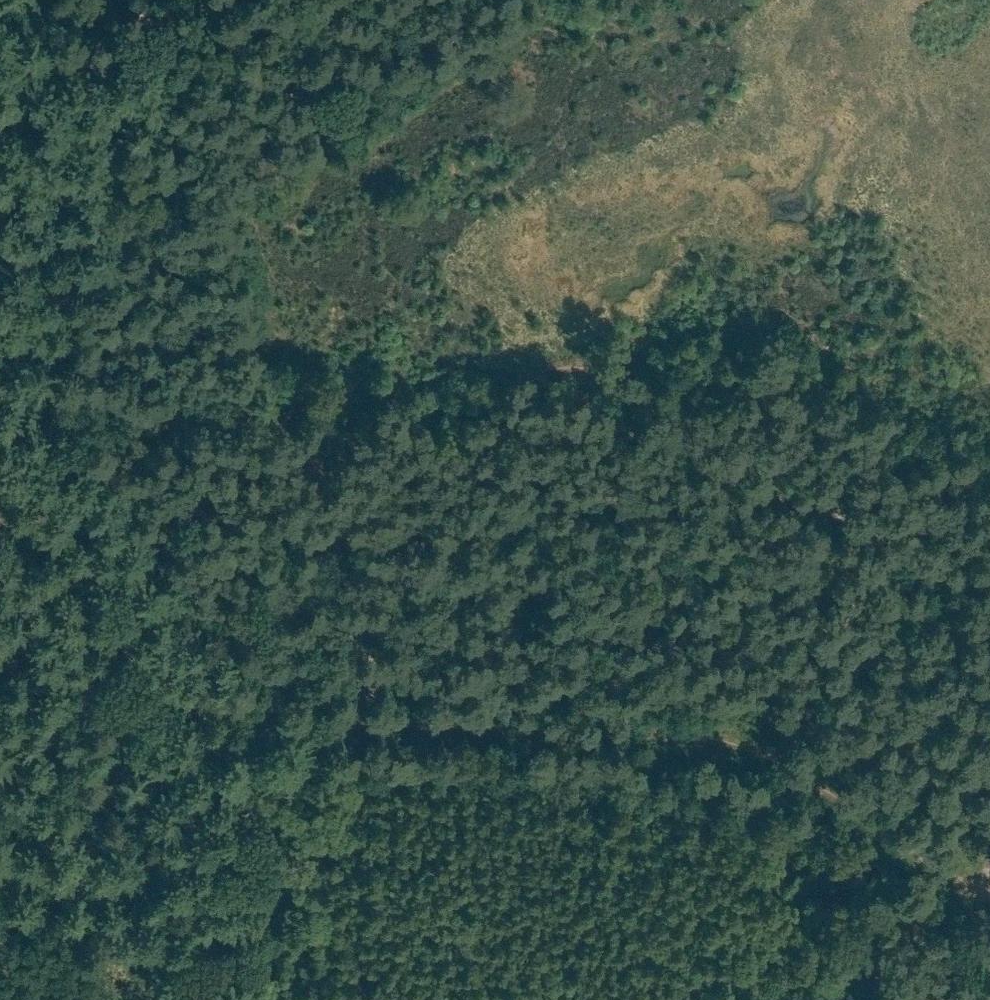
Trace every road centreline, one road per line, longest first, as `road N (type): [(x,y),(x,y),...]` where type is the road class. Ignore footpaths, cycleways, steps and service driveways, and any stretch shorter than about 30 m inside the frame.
road 1 (track): [(143,683),(0,663)]

